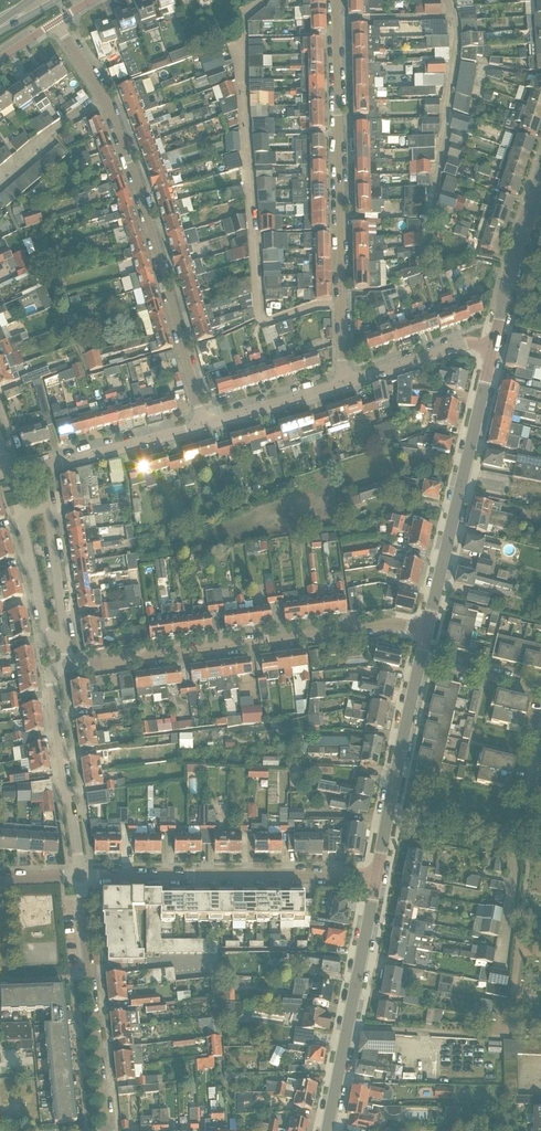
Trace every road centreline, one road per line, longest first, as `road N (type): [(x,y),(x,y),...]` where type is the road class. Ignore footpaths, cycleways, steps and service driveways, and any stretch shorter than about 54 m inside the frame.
road 1 (residential): [(204,424),(122,144),(57,21)]
road 2 (residential): [(343,384),(334,0)]
road 3 (residential): [(66,674),(427,624)]
road 4 (residential): [(76,885),(371,882)]
road 5 (residential): [(427,624),(485,346)]
road 6 (residential): [(322,1130),(371,882)]
road 7 (residential): [(76,885),(108,1130)]
road 8 (residential): [(76,885),(54,704),(56,684),(66,674)]
road 9 (residential): [(485,346),(540,171)]
road 10 (residential): [(62,637),(48,640),(38,628),(20,527),(26,510),(46,505)]
road 11 (residential): [(43,466),(204,424)]
road 12 (residential): [(388,811),(418,661)]
road 13 (residential): [(343,384),(460,346),(485,346)]
road 14 (residential): [(204,424),(343,384)]
road 15 (residential): [(520,830),(388,811)]
road 16 (residential): [(62,637),(46,505)]
road 17 (residential): [(540,686),(418,661)]

